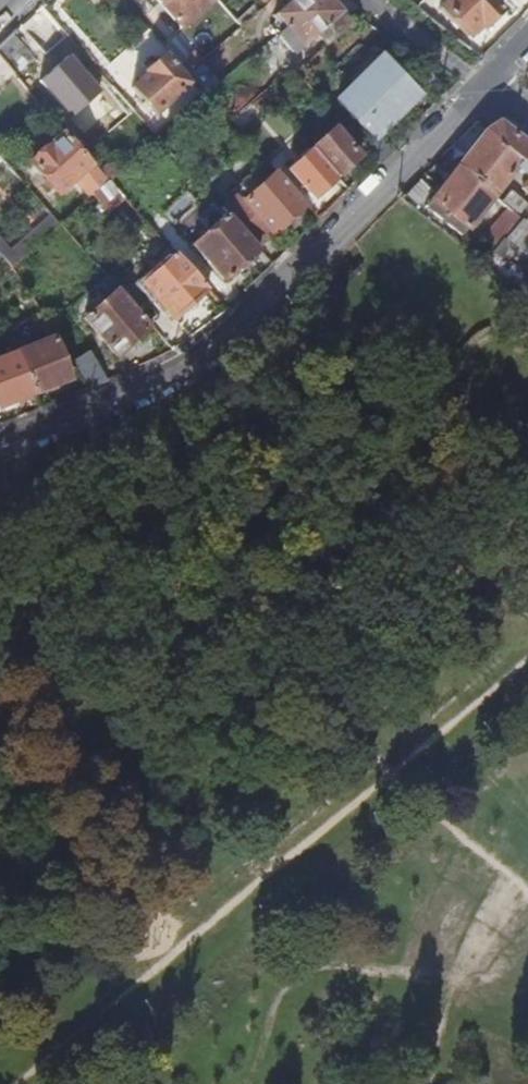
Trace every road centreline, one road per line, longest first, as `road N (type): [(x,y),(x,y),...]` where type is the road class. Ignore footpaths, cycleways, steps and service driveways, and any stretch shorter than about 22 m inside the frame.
road 1 (residential): [(0,444),(172,367),(490,81)]

